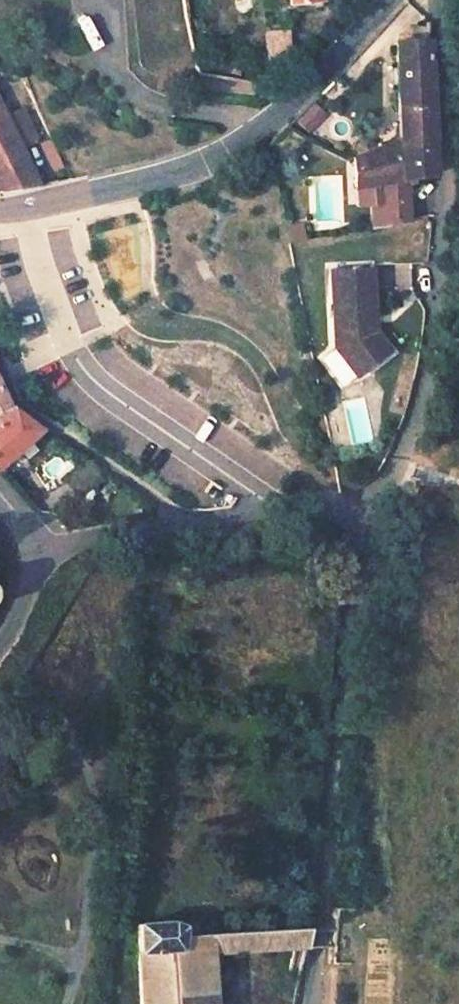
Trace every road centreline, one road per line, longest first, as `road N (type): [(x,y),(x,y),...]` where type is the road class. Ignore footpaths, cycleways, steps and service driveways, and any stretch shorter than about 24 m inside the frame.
road 1 (residential): [(348,510),(399,451),(429,342),(449,95),(431,0)]
road 2 (residential): [(307,1003),(348,510)]
road 3 (residential): [(0,207),(174,180),(281,116),(388,0)]
road 4 (residential): [(34,534),(292,503),(348,510)]

